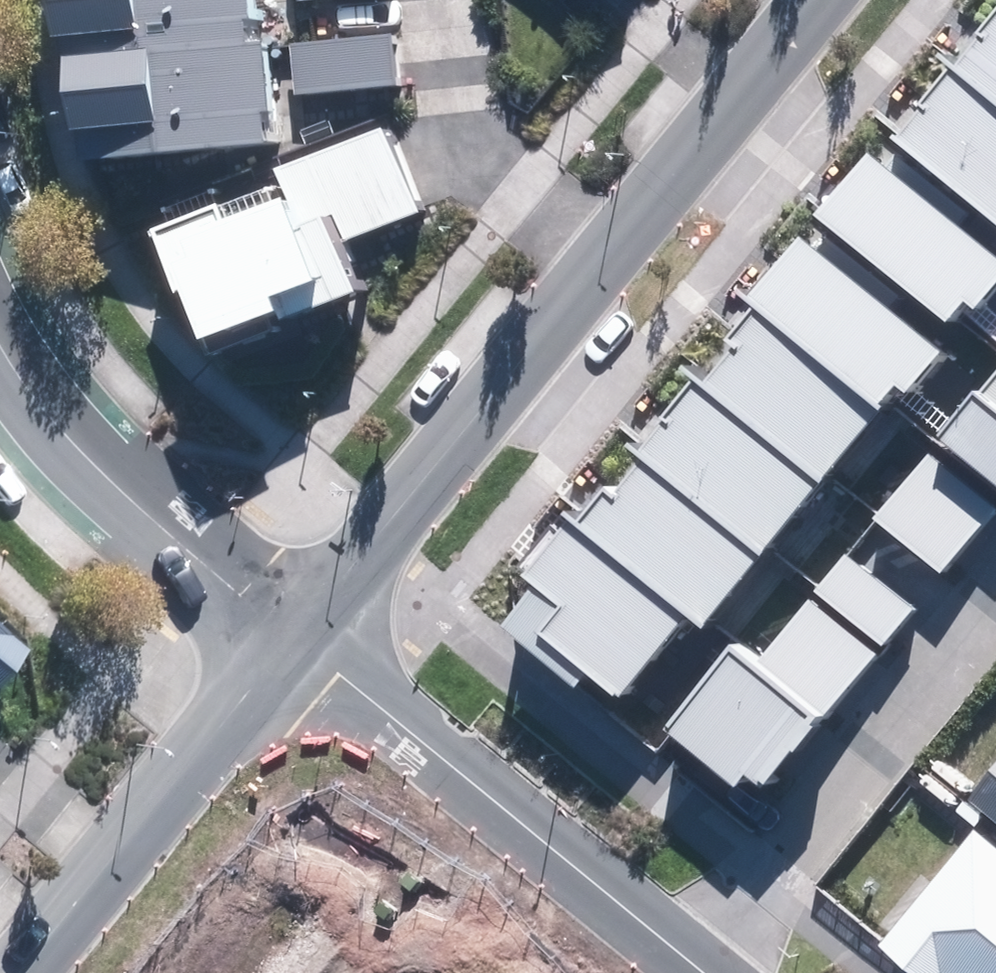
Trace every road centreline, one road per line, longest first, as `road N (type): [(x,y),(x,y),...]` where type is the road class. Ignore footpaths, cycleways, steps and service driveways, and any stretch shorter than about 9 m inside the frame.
road 1 (tertiary): [(293,628),(700,960)]
road 2 (residential): [(995,596),(700,960)]
road 3 (tertiary): [(293,628),(587,268)]
road 4 (tertiary): [(16,972),(293,628)]
road 5 (tertiary): [(0,330),(67,423),(138,498),(293,628)]
road 6 (tertiary): [(587,268),(791,0)]
road 7 (residential): [(587,268),(465,157),(443,0)]

